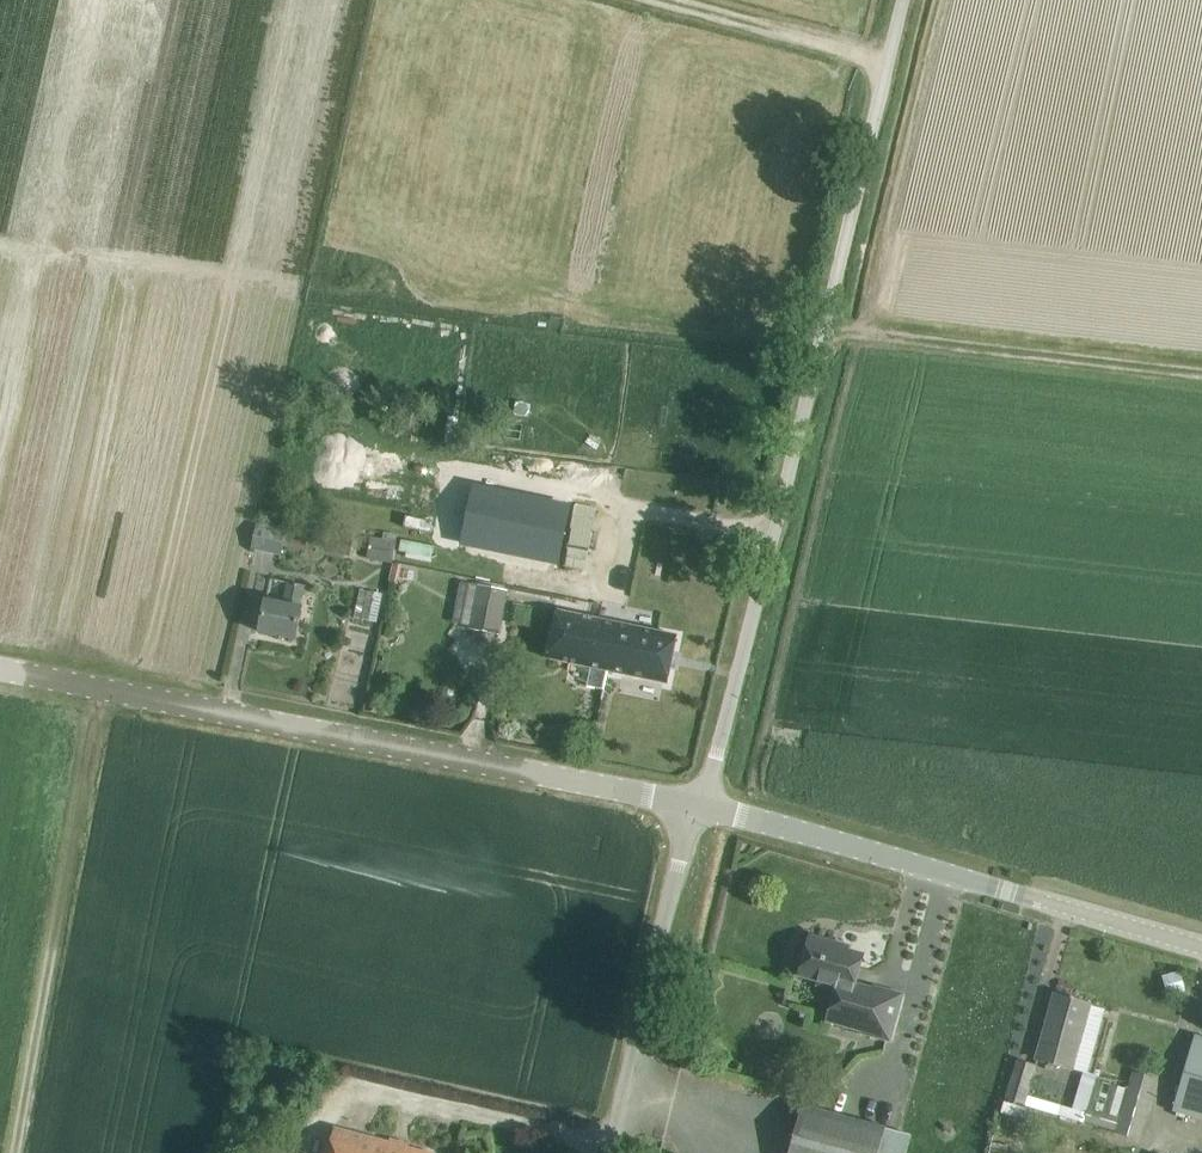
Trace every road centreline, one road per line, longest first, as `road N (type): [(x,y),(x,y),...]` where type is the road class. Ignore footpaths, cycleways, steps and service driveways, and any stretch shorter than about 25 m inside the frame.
road 1 (unclassified): [(694,805),(713,772),(746,651),(899,0)]
road 2 (tertiary): [(694,805),(0,670)]
road 3 (tertiary): [(1201,950),(694,805)]
road 4 (track): [(821,319),(1201,368)]
road 5 (unclassified): [(609,1152),(694,805)]
road 6 (track): [(683,0),(885,54)]

